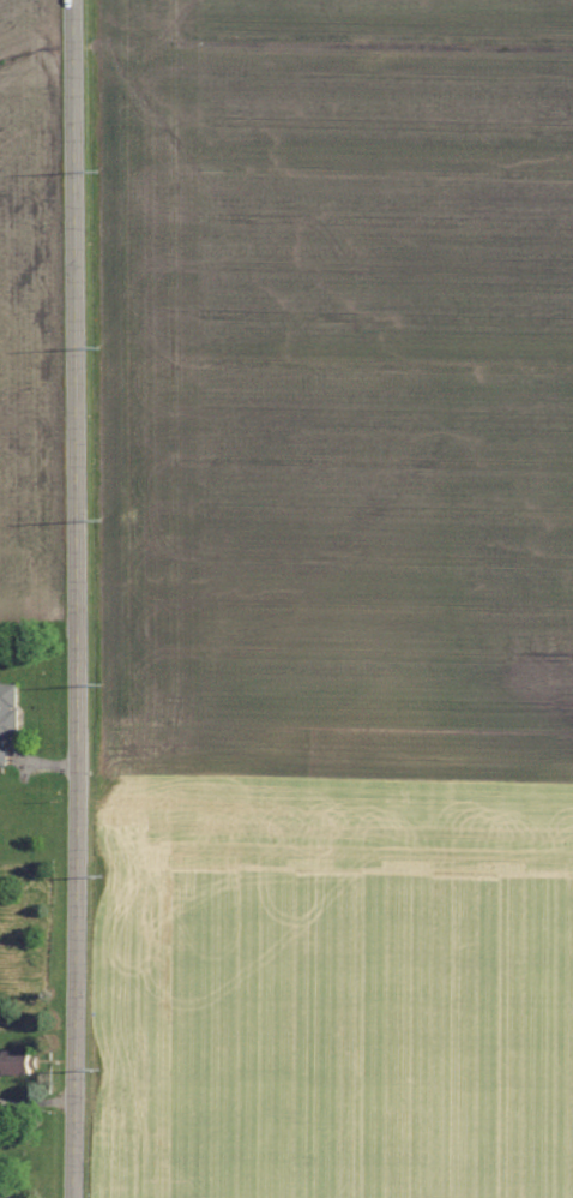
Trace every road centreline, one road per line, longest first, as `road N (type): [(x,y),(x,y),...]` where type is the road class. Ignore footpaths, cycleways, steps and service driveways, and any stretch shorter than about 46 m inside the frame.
road 1 (tertiary): [(75,1197),(75,0)]

